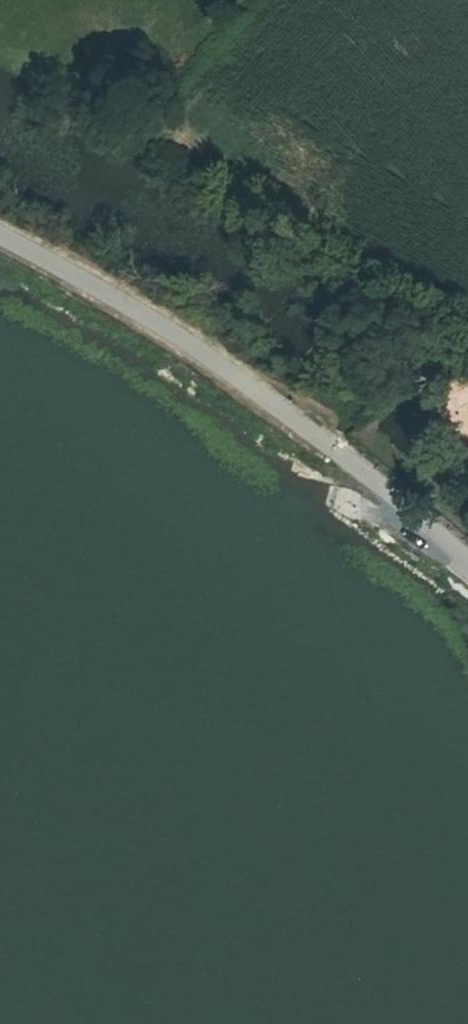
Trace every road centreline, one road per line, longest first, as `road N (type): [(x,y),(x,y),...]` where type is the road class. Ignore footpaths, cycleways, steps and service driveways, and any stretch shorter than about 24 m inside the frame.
road 1 (unclassified): [(0,235),(147,314),(337,446)]
road 2 (residential): [(337,446),(467,554)]

